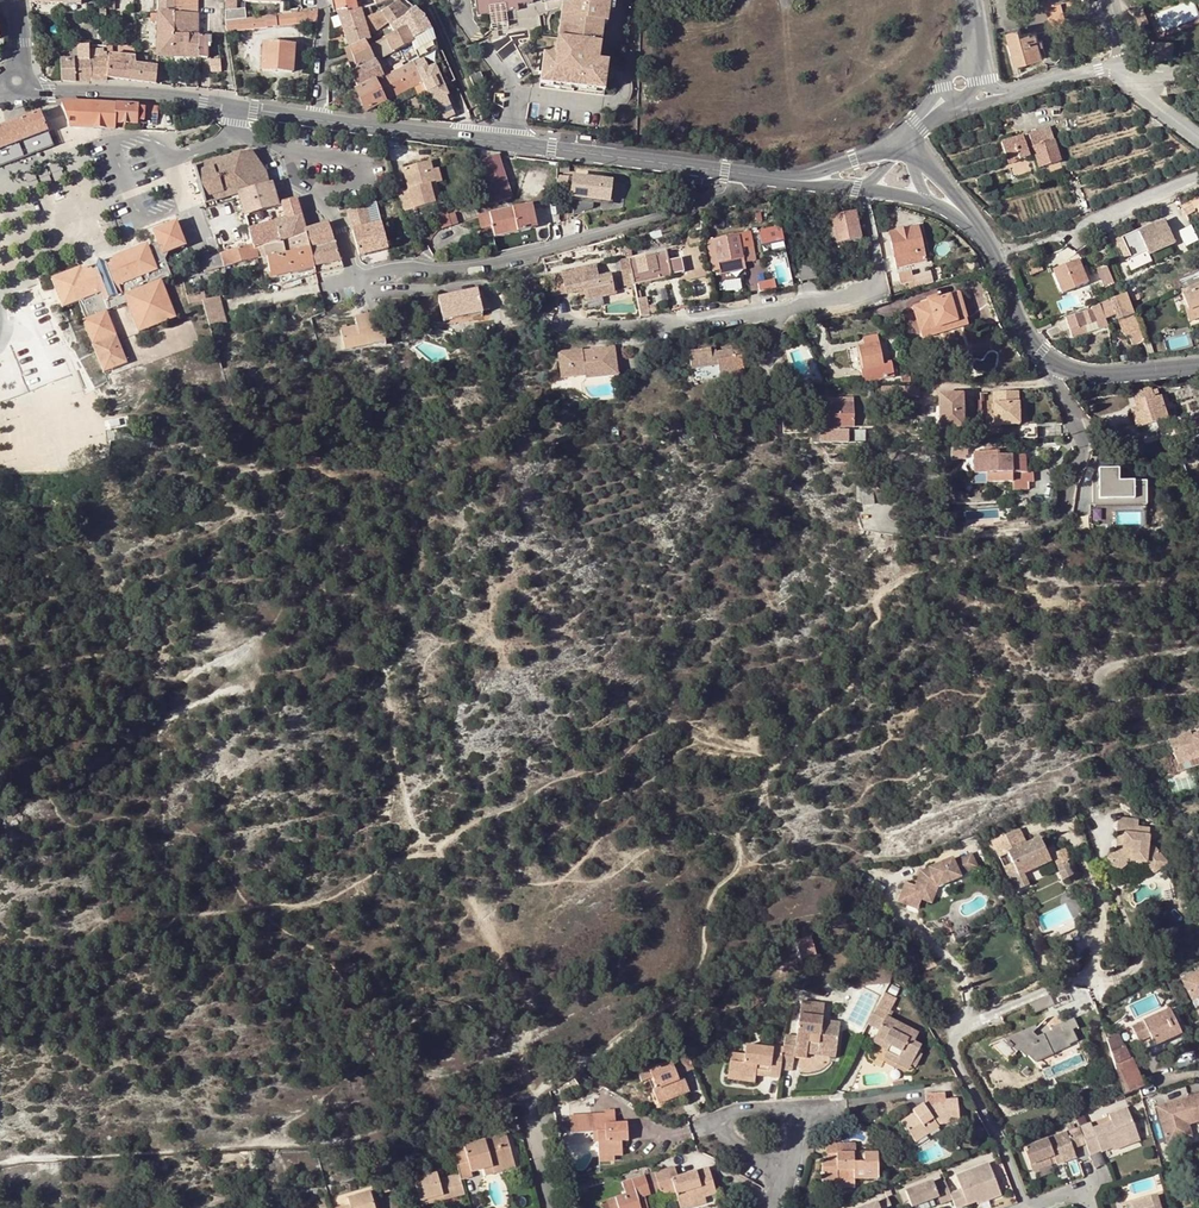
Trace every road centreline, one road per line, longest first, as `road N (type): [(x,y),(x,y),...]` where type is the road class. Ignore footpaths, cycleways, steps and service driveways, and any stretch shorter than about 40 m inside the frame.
road 1 (unclassified): [(233,107),(237,136),(274,151),(311,204),(342,228),(358,276),(509,263),(783,180)]
road 2 (tertiary): [(783,180),(317,119)]
road 3 (residential): [(558,325),(660,325),(874,292),(881,281),(864,190)]
road 4 (residential): [(995,1013),(961,1028),(949,1044),(1003,1144),(1026,1207)]
road 5 (residential): [(998,261),(1198,171)]
road 6 (residential): [(1020,535),(1046,519),(1079,460),(1078,420),(1061,375)]
road 7 (tertiary): [(233,107),(53,91)]
road 8 (unclassified): [(977,89),(1131,76)]
road 9 (tertiary): [(1061,375),(1198,367)]
road 10 (tertiary): [(998,261),(1023,333),(1061,375)]
road 11 (tertiary): [(908,138),(783,180)]
road 12 (tertiary): [(982,233),(908,138)]

